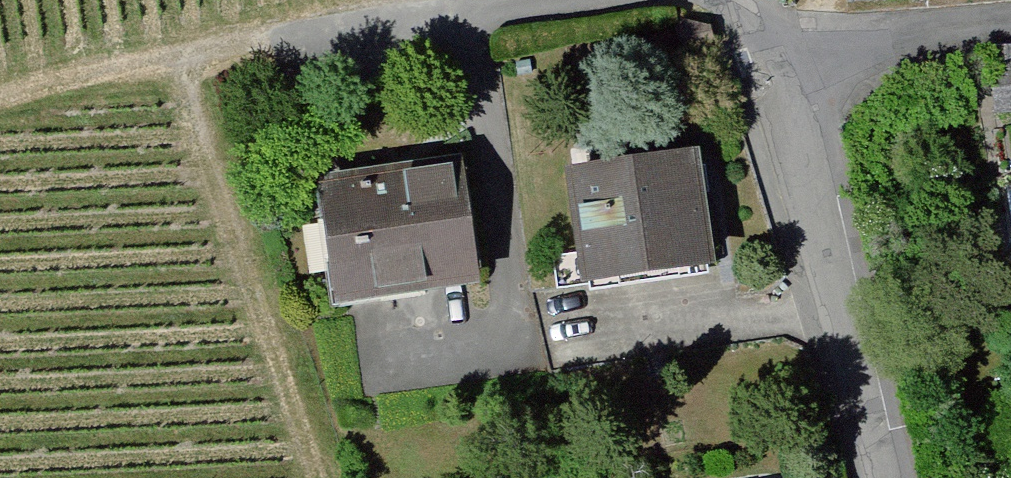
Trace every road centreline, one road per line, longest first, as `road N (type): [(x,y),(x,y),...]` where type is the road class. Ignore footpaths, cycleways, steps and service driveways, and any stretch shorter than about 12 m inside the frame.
road 1 (residential): [(877,477),(760,20)]
road 2 (track): [(177,121),(321,477)]
road 3 (residential): [(1010,8),(760,20)]
road 4 (residential): [(288,30),(506,0)]
road 5 (track): [(0,85),(153,51)]
road 6 (track): [(153,51),(288,30)]

